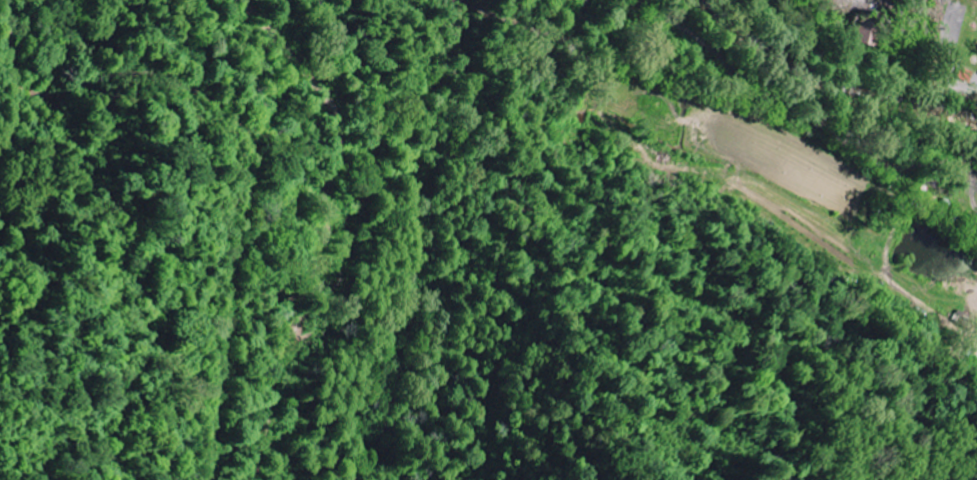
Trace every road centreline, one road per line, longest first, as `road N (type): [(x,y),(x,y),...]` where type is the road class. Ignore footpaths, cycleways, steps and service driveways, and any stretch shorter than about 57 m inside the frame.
road 1 (residential): [(252,479),(255,431),(239,420),(247,362),(290,230),(264,76),(217,0)]

